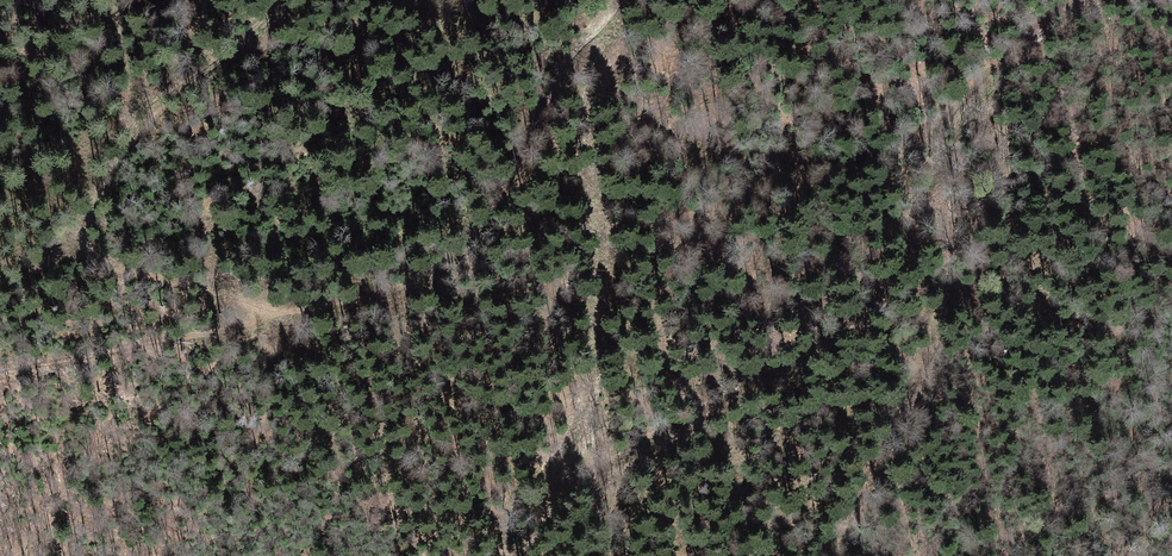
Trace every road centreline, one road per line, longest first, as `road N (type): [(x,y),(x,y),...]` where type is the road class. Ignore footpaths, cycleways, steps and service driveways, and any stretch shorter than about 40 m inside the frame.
road 1 (track): [(623,0),(555,85),(492,209),(431,271),(274,321),(0,372)]
road 2 (track): [(1066,0),(956,103),(941,166),(939,312),(923,361),(817,555)]
road 3 (track): [(514,555),(575,439),(593,364),(603,292),(592,89),(618,4)]
road 4 (track): [(941,166),(906,252),(866,309),(830,337),(552,487)]

